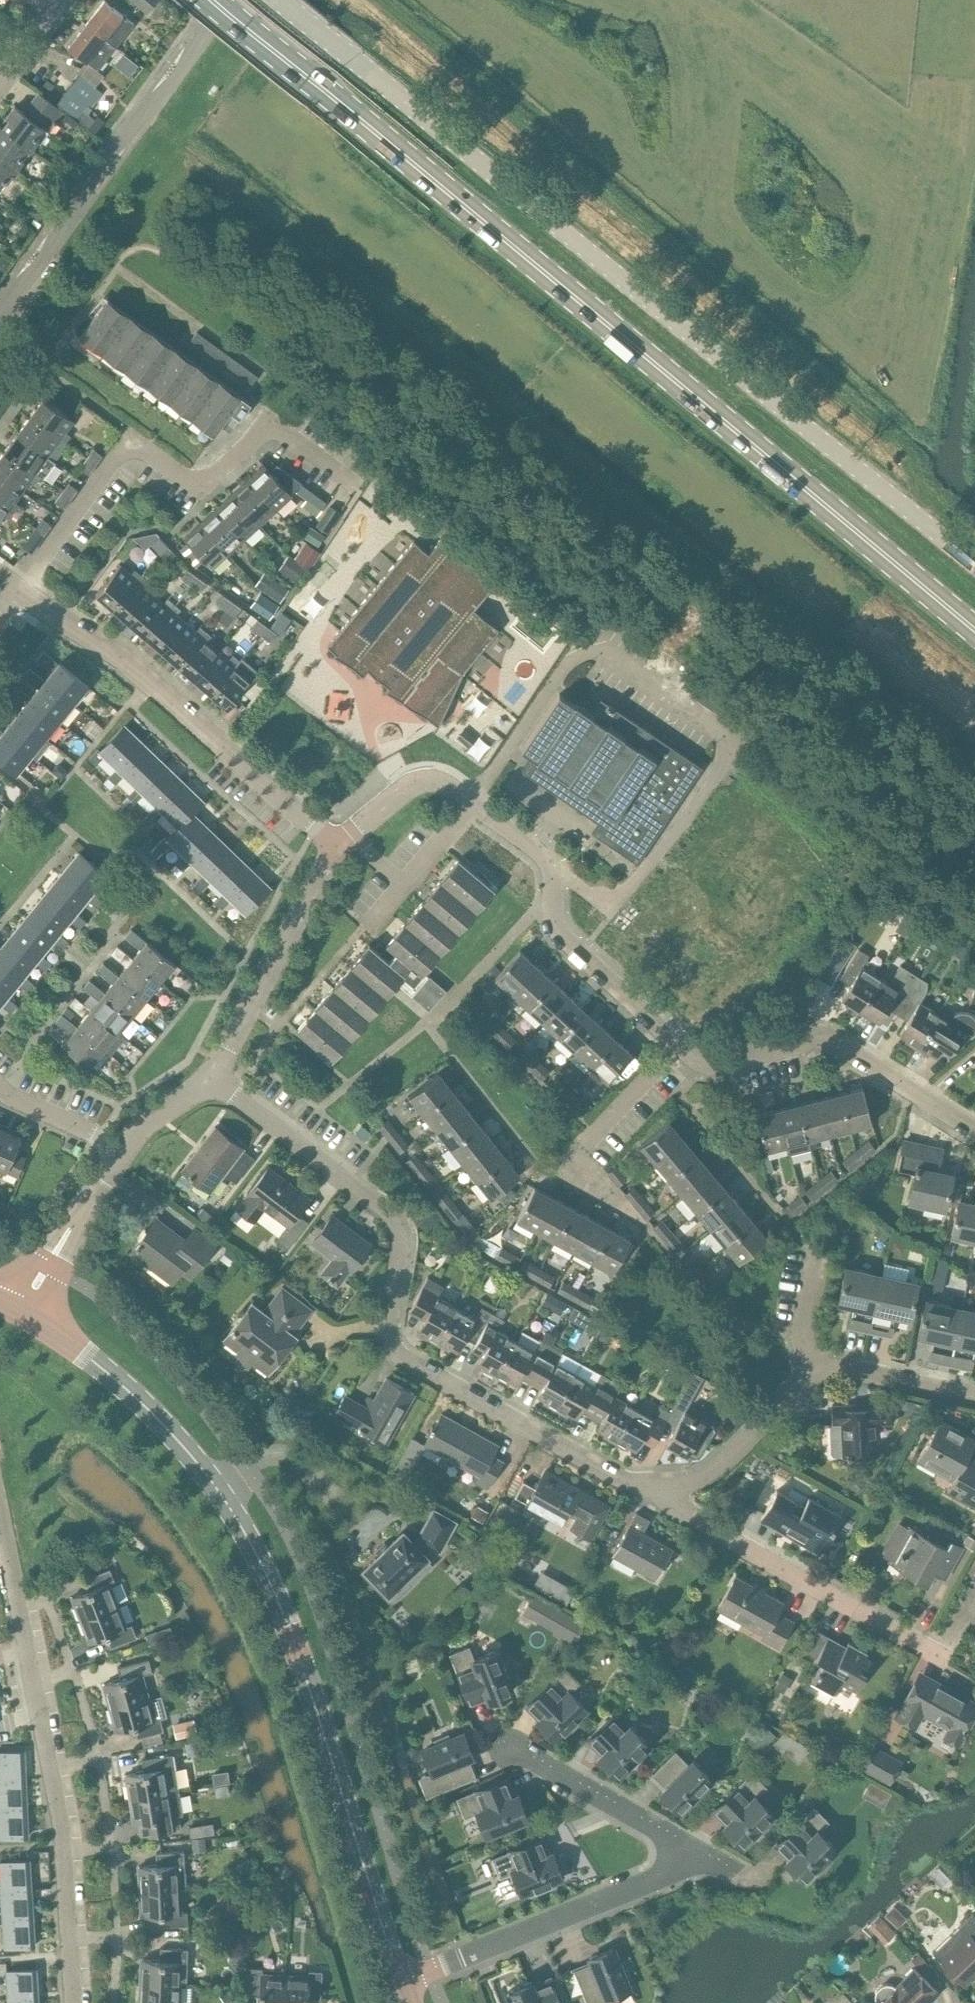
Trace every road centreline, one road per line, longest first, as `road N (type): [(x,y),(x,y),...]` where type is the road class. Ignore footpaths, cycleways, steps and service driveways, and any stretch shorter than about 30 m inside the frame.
road 1 (primary): [(974,635),(211,0)]
road 2 (unclassified): [(974,566),(280,0)]
road 3 (tertiary): [(404,1985),(283,1615),(247,1536),(153,1413),(21,1313)]
road 4 (residential): [(638,1490),(400,1360),(391,1336),(401,1252),(391,1222),(211,1080)]
road 5 (residential): [(680,1048),(565,940),(553,918),(546,862),(440,783),(418,782),(338,847)]
road 6 (residential): [(78,2002),(67,1859),(0,1513)]
road 7 (residential): [(20,591),(132,440),(197,488),(270,427),(353,487)]
road 8 (residential): [(338,847),(150,683),(24,593)]
road 9 (residential): [(638,1490),(688,1485),(715,1472),(829,1367),(974,1398)]
road 10 (unclassified): [(0,308),(225,0)]
road 11 (residential): [(942,1660),(638,1490)]
road 12 (residential): [(404,1985),(708,1860)]
road 13 (residential): [(974,1132),(830,1042),(806,1041),(717,1064),(680,1048)]
road 14 (residential): [(338,847),(211,1080)]
road 15 (residential): [(645,1232),(576,1159),(680,1048)]
road 16 (residential): [(708,1860),(509,1753)]
road 17 (residential): [(126,1149),(21,1313)]
road 18 (residential): [(126,1149),(0,1092)]

